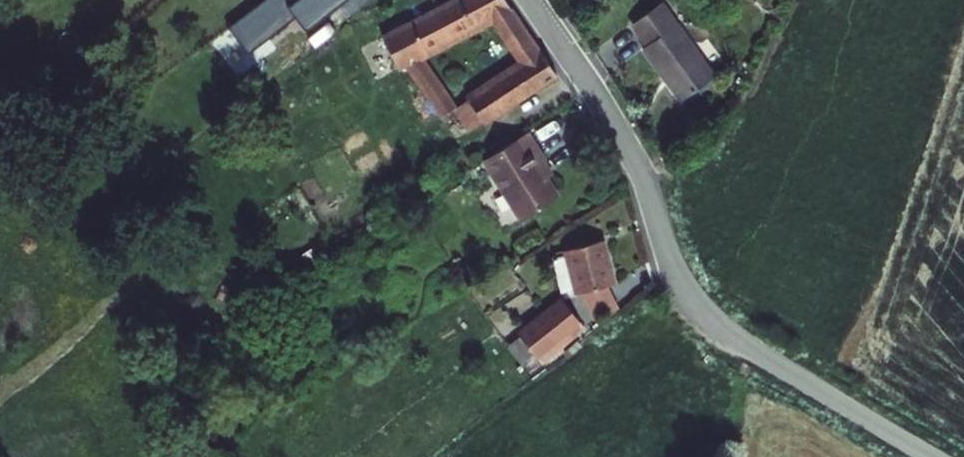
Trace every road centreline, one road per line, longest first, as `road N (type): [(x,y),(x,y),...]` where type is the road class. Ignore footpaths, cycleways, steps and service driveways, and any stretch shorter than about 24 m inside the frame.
road 1 (unclassified): [(528,0),(629,148),(691,303),(935,456)]

